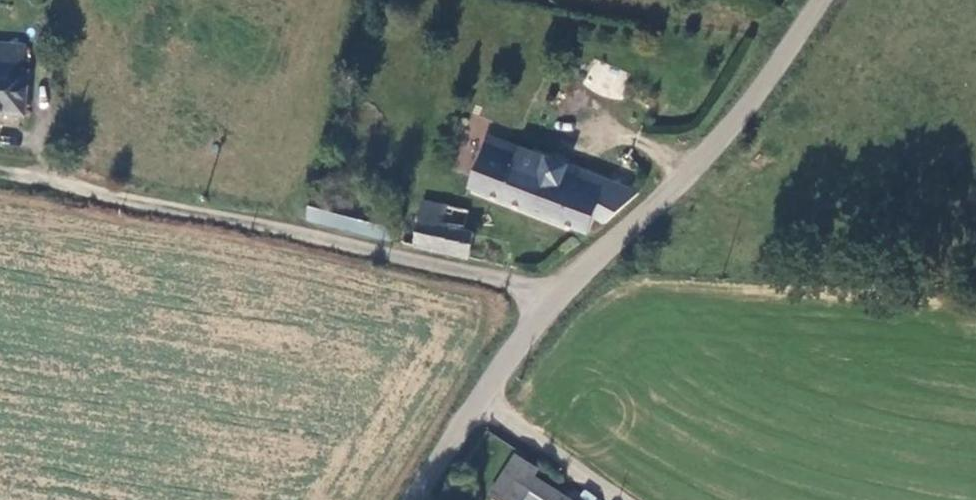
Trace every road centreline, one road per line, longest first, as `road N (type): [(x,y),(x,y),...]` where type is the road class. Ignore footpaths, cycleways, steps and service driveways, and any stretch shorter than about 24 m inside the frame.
road 1 (tertiary): [(483,401),(557,302),(690,178),(741,118),(822,0)]
road 2 (unclassified): [(483,401),(620,499)]
road 3 (tertiary): [(415,499),(483,401)]

